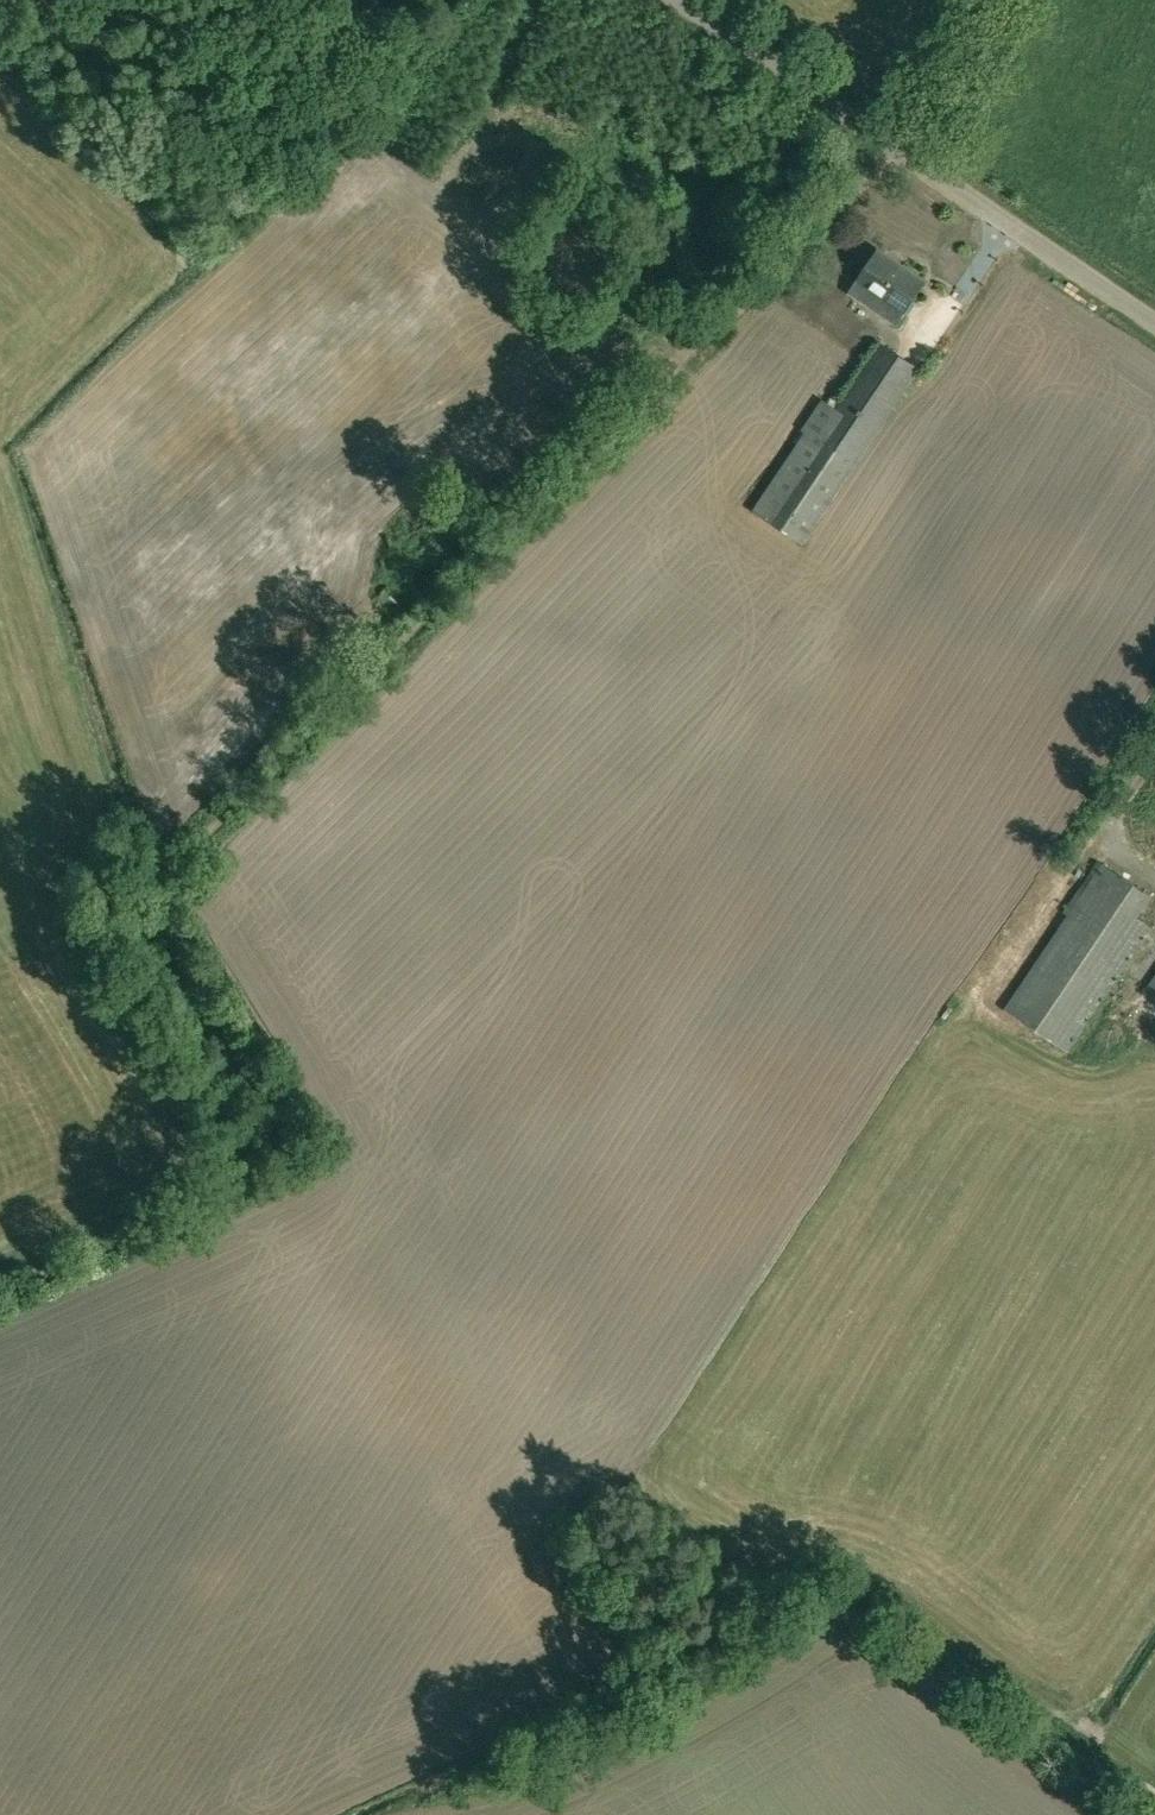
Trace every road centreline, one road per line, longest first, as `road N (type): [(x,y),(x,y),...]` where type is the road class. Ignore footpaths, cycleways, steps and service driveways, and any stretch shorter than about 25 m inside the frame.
road 1 (unclassified): [(1154,323),(677,0)]

